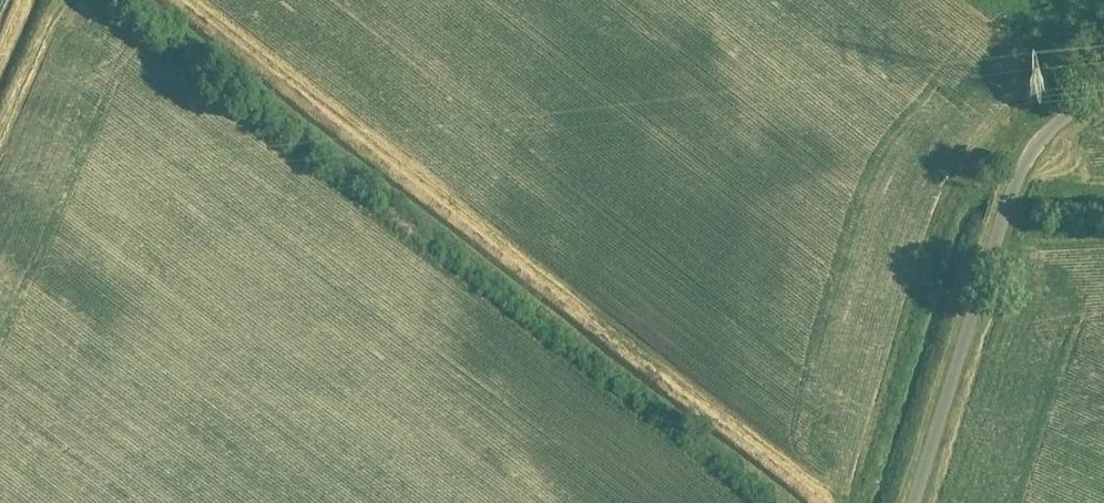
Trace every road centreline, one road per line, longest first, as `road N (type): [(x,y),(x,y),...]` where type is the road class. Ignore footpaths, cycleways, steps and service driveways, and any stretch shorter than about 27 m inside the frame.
road 1 (unclassified): [(1103,95),(1034,142),(988,247),(913,502)]

